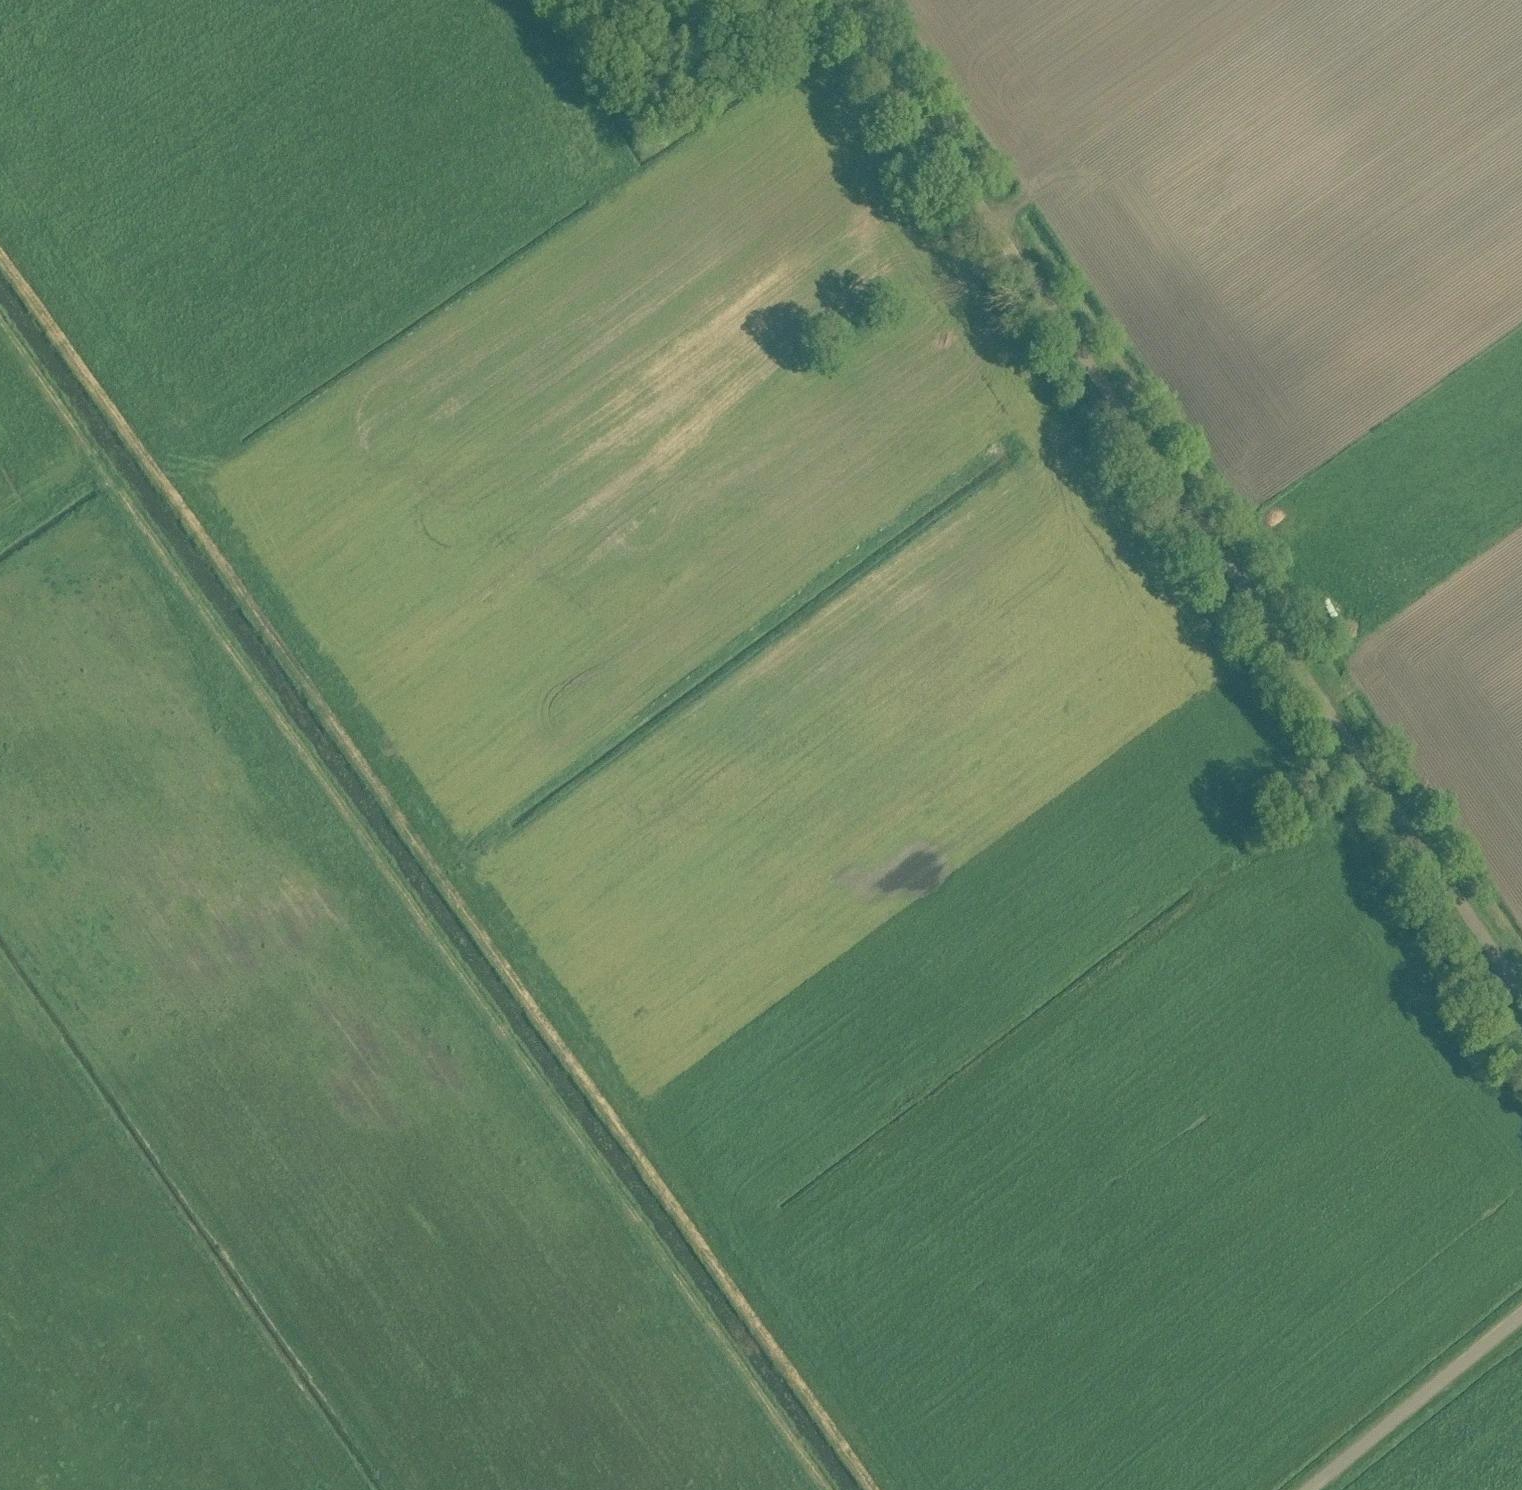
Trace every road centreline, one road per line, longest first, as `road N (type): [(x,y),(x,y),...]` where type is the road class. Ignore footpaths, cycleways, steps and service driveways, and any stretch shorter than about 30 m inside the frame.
road 1 (track): [(825,1489),(0,326)]
road 2 (unclassified): [(1521,994),(836,0)]
road 3 (unclassified): [(1308,1489),(1521,1315)]

